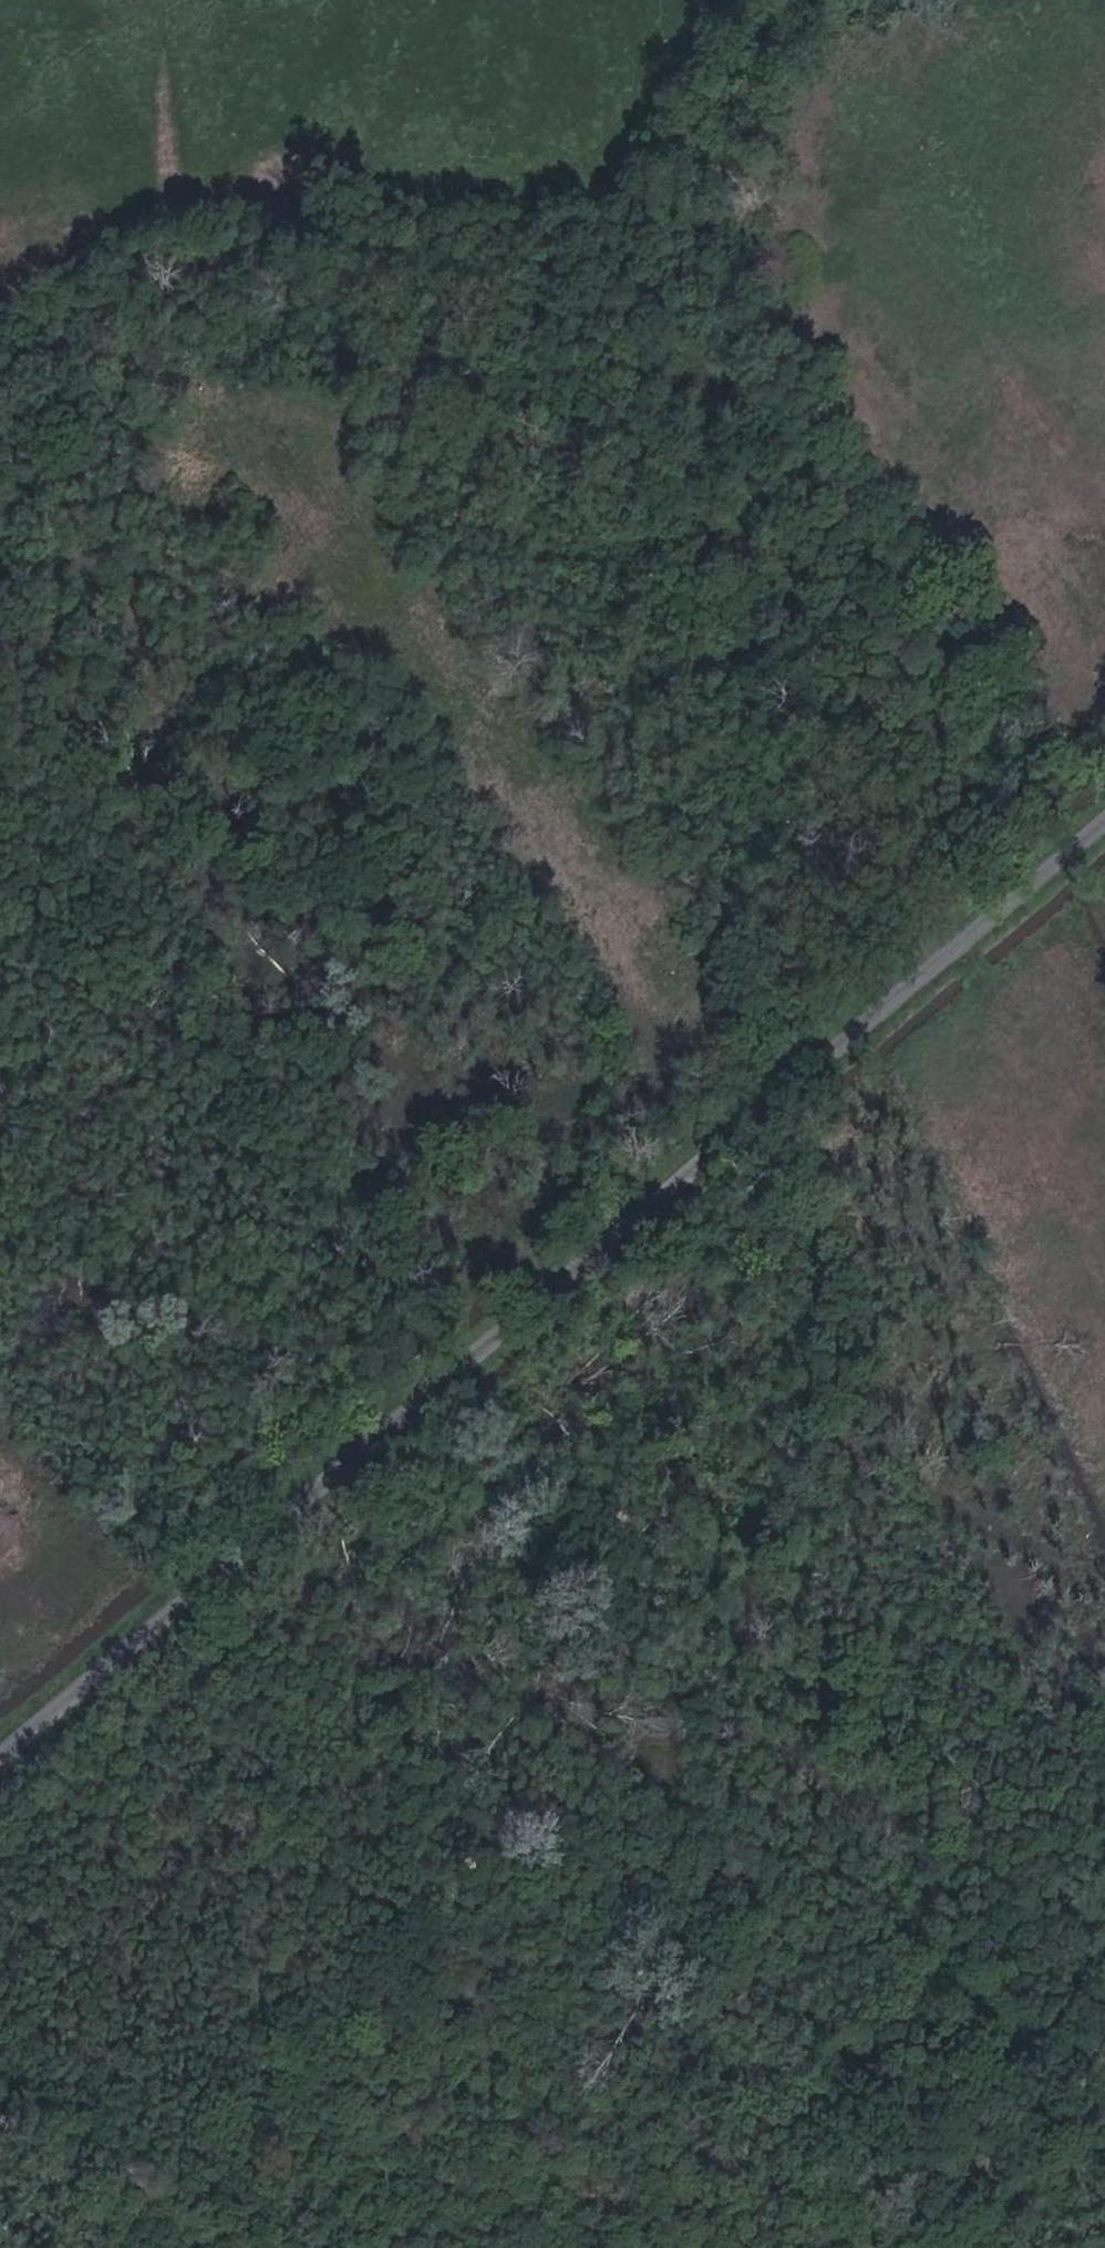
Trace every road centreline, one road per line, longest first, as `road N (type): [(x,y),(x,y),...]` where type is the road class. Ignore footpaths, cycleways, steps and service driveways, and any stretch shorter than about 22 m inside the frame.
road 1 (residential): [(1104,833),(0,1768)]
road 2 (track): [(837,2247),(1047,2098),(1104,2072)]

